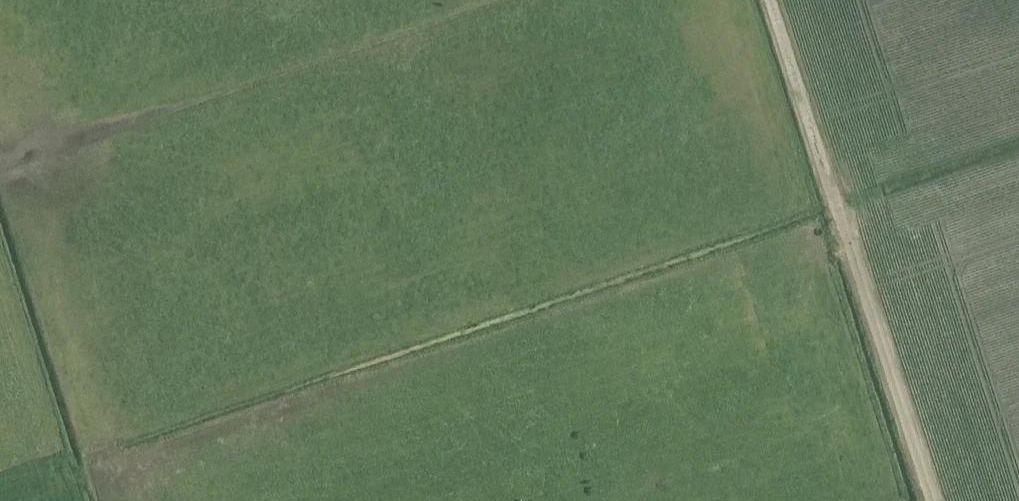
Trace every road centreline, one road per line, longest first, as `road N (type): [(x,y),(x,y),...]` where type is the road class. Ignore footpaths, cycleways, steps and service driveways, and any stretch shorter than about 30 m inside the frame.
road 1 (track): [(768,0),(930,500)]

